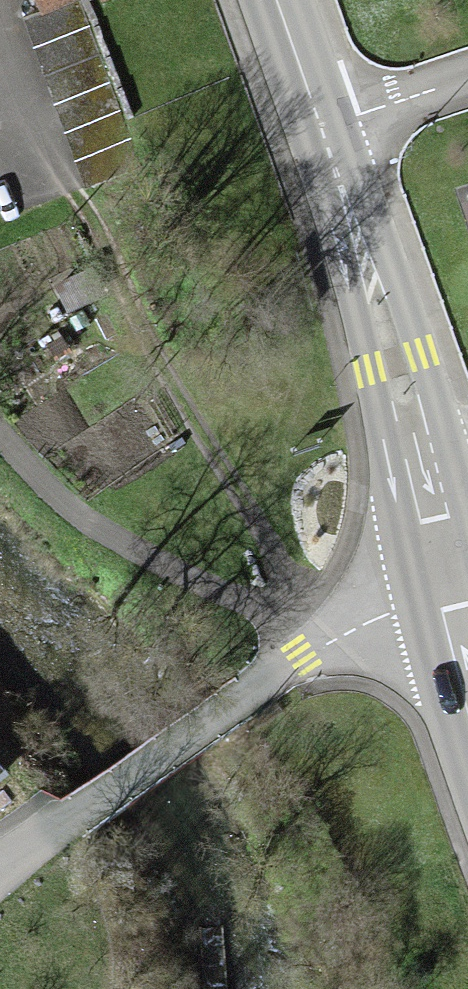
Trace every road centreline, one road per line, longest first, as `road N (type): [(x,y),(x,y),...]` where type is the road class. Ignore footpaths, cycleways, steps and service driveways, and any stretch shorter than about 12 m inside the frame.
road 1 (residential): [(0,850),(82,807),(318,638),(444,567)]
road 2 (track): [(318,638),(177,422),(64,183)]
road 3 (primary): [(323,132),(392,355),(444,567)]
road 4 (residential): [(467,84),(323,132)]
road 5 (primary): [(275,0),(323,132)]

